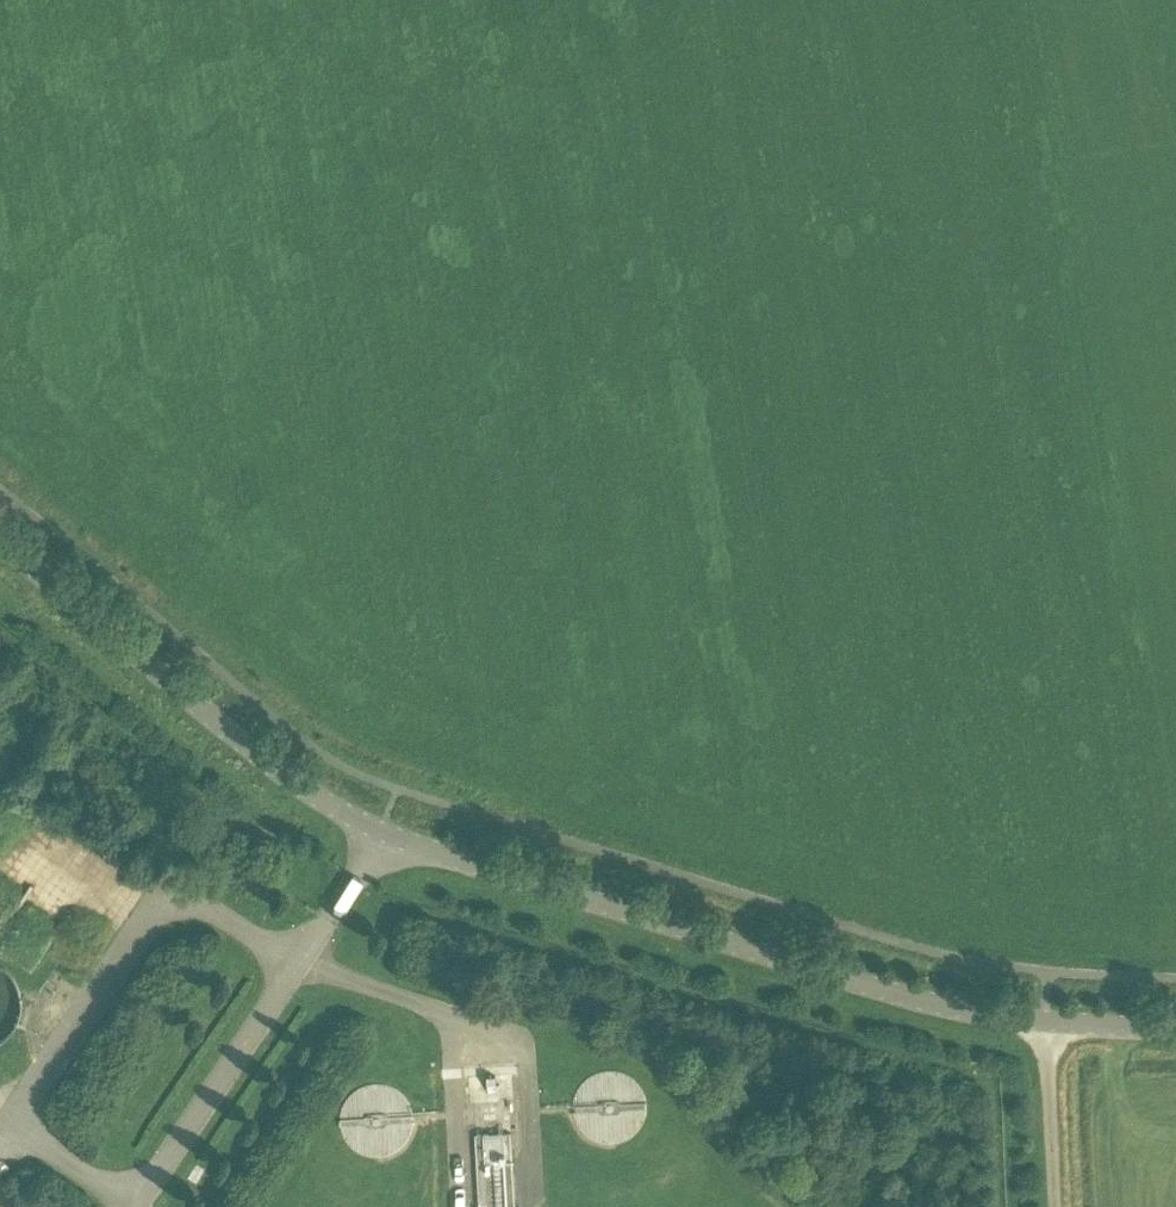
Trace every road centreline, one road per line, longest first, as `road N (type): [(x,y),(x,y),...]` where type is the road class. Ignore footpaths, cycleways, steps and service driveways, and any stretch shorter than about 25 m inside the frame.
road 1 (tertiary): [(0,543),(318,804),(383,838),(842,981),(1053,1028)]
road 2 (unclassified): [(1060,1206),(1053,1028)]
road 3 (tertiary): [(1053,1028),(1175,1036)]

